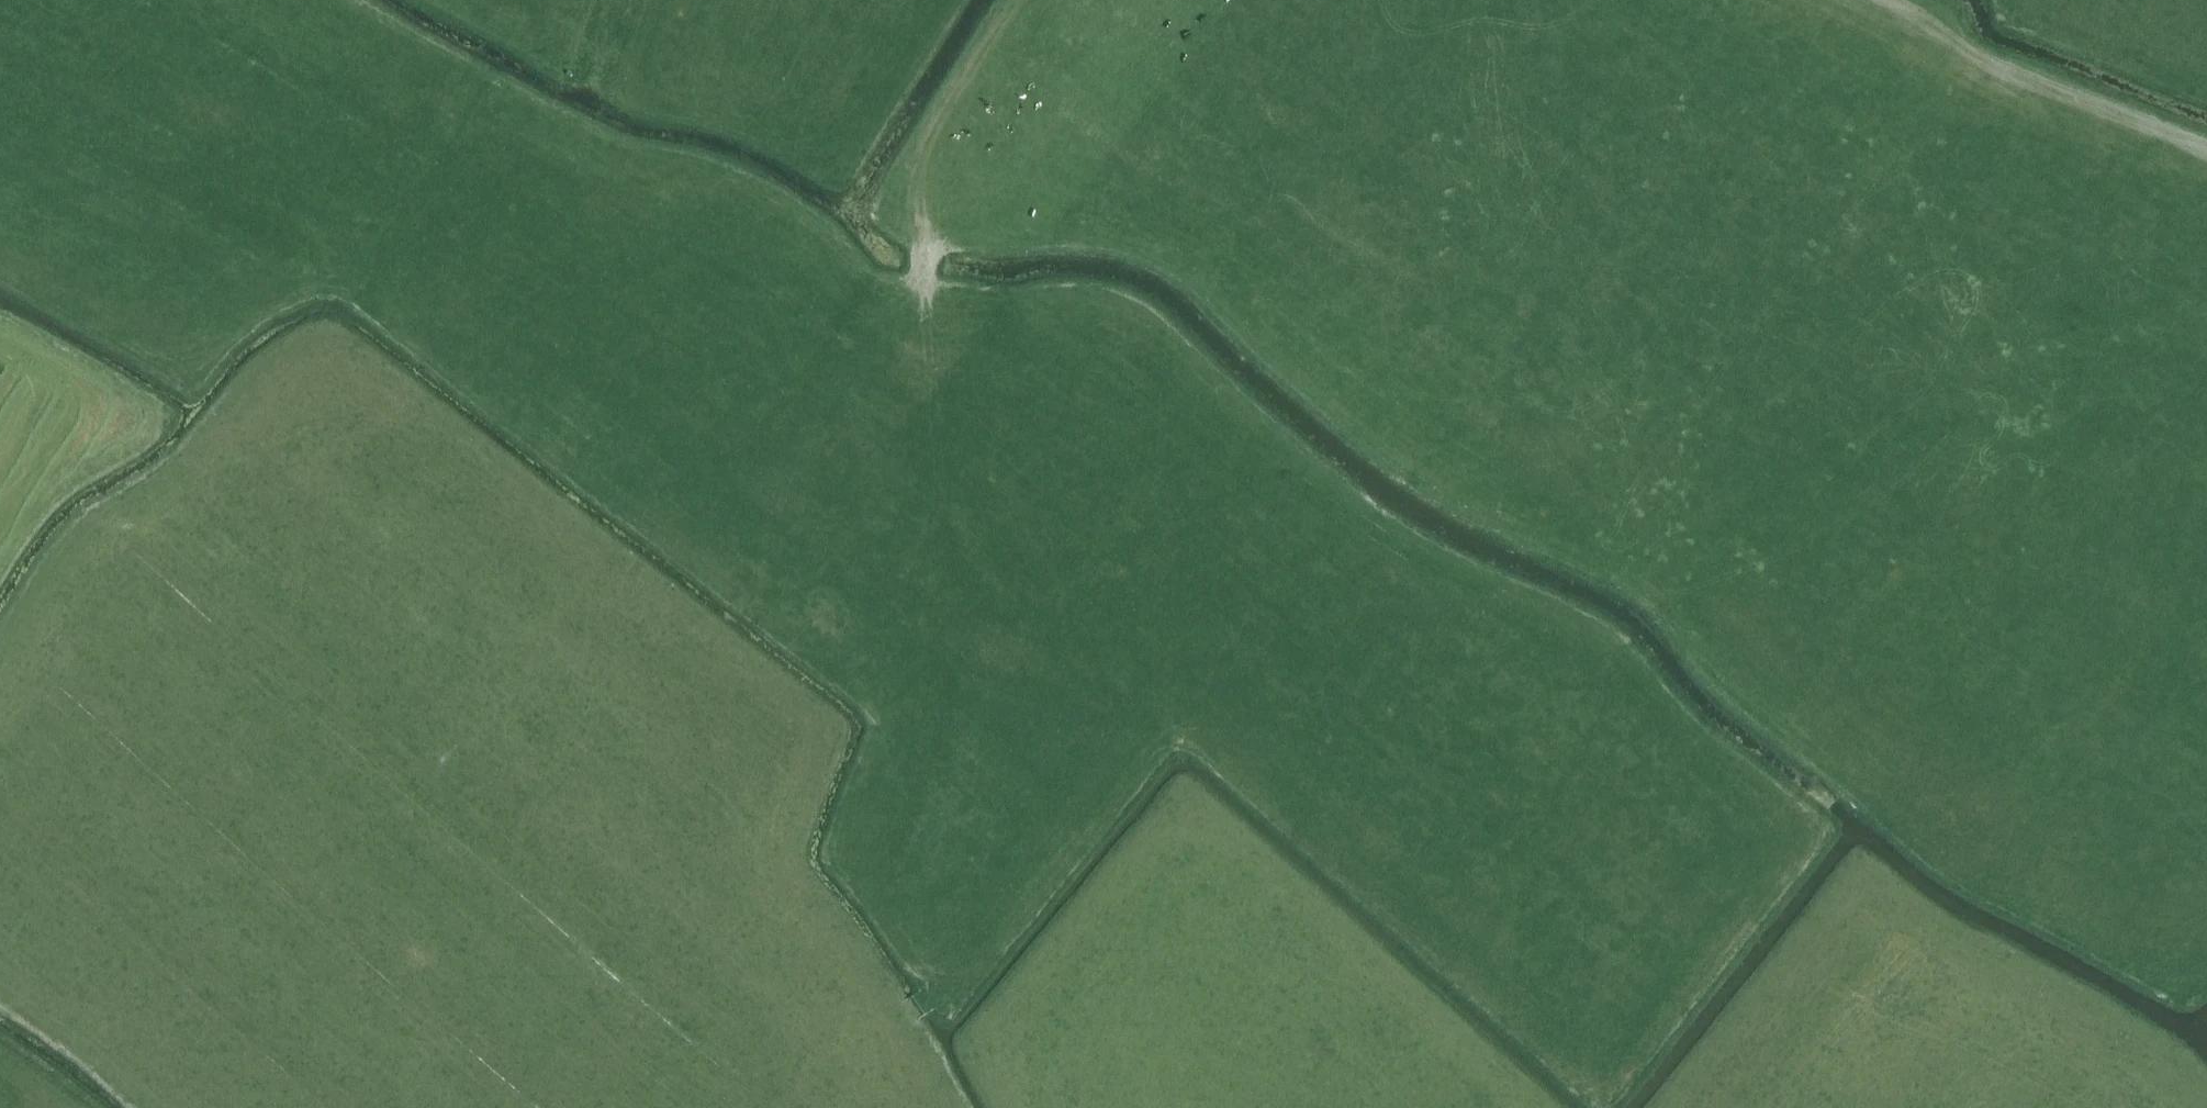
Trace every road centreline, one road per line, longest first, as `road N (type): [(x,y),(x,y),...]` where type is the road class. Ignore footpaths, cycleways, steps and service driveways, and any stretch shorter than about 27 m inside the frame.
road 1 (track): [(1884,0),(2019,77),(2206,155)]

